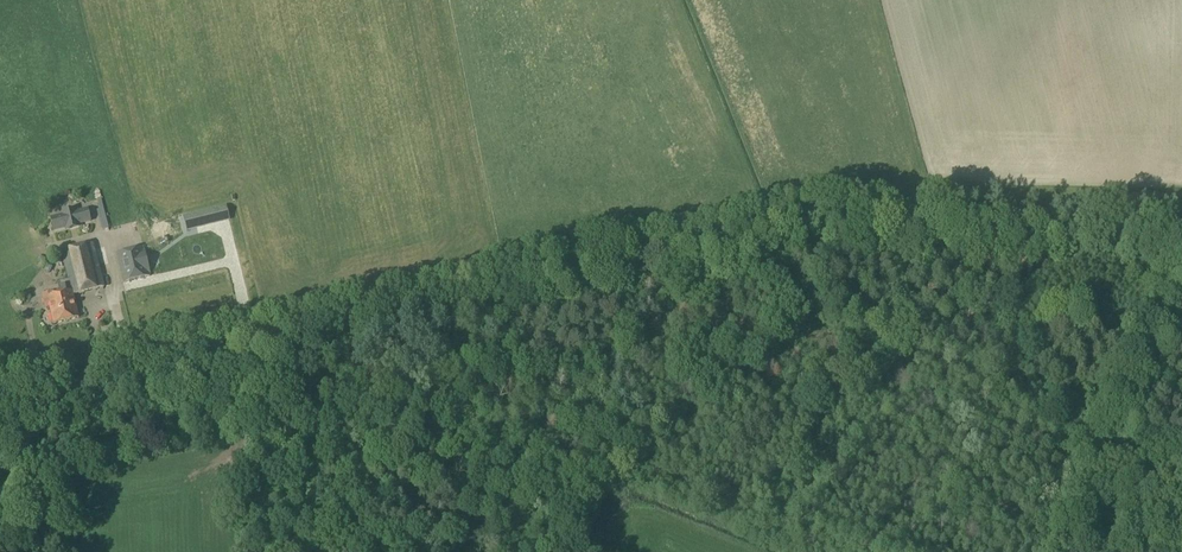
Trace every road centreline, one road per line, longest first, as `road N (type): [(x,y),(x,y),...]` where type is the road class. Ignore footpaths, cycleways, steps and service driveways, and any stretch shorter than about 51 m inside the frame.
road 1 (unclassified): [(1181,235),(816,224),(48,391),(0,395)]
road 2 (track): [(1181,235),(1077,551)]

